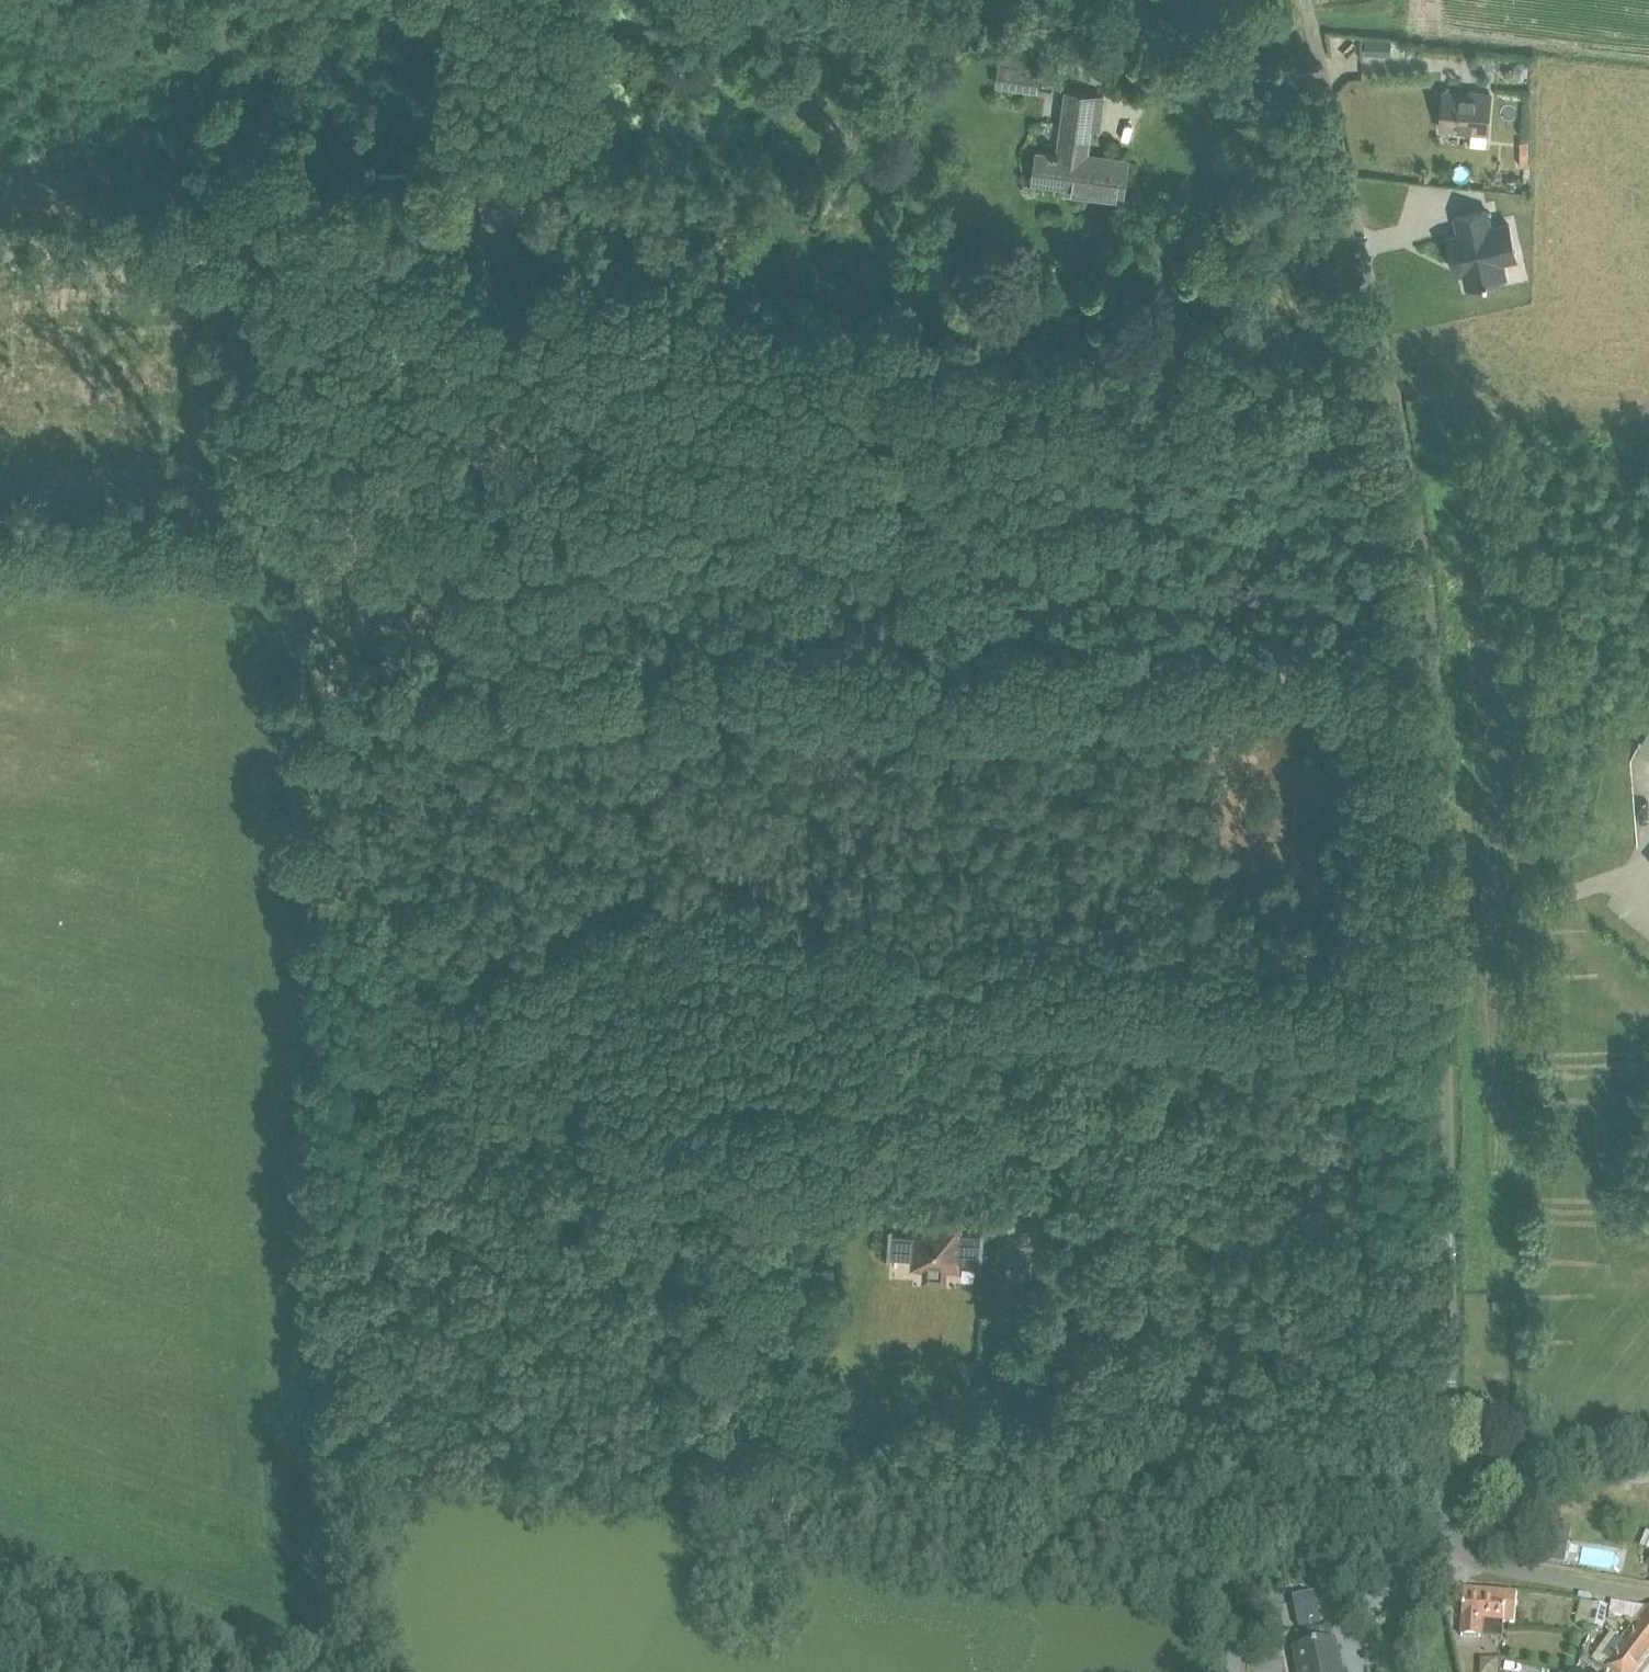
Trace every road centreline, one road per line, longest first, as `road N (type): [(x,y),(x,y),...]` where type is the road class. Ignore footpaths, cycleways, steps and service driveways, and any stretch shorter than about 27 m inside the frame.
road 1 (unclassified): [(1451,1379),(1439,785),(1426,560),(1308,0)]
road 2 (residential): [(1648,1597),(1490,1569),(1450,1538),(1451,1379)]

